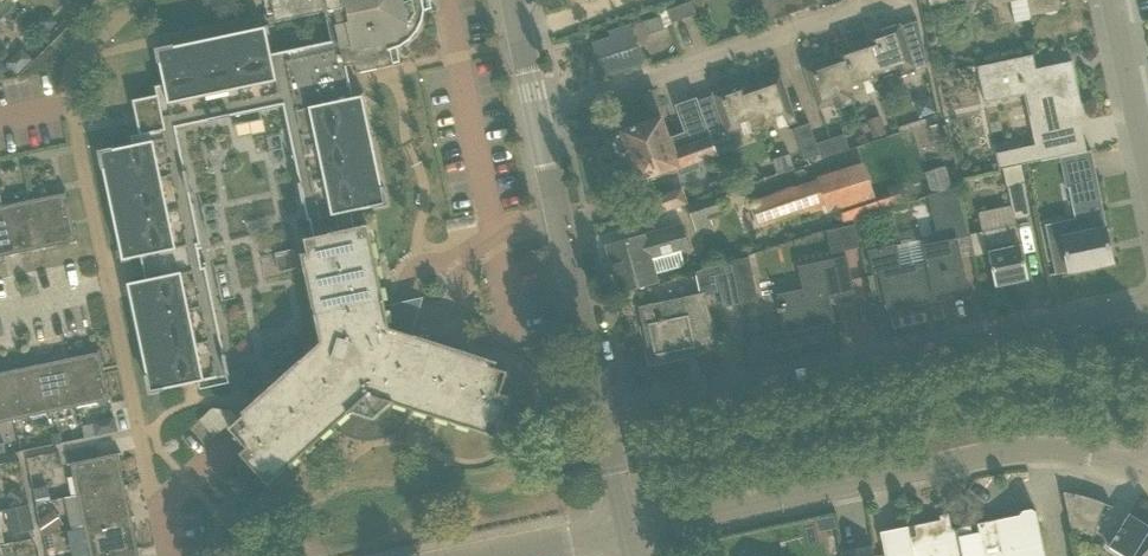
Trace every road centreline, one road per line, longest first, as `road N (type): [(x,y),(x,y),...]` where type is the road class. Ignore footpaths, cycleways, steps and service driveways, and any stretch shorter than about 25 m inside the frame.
road 1 (residential): [(601,419),(1147,304)]
road 2 (residential): [(625,529),(1008,448),(1102,455),(1147,472)]
road 3 (residential): [(542,114),(889,0)]
road 4 (tertiary): [(601,419),(542,114)]
road 5 (residential): [(1147,167),(1112,0)]
road 6 (residential): [(497,555),(625,529)]

